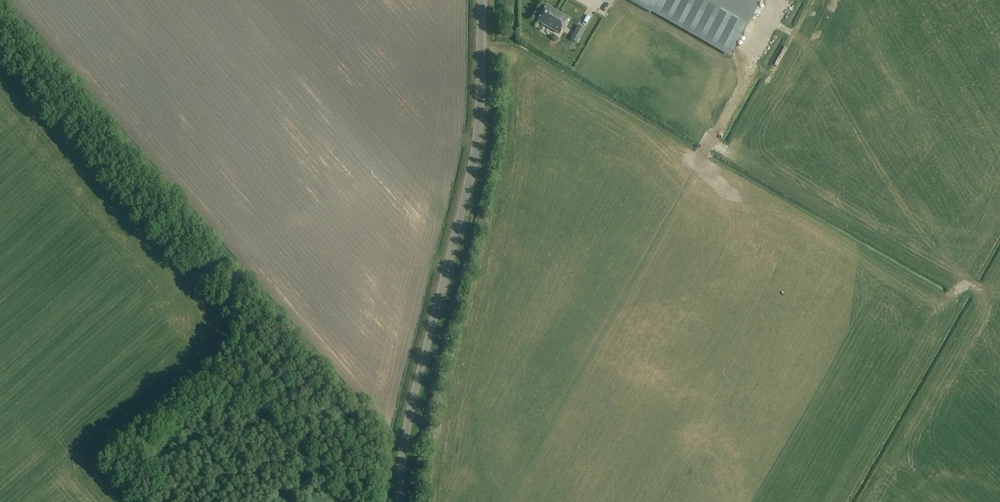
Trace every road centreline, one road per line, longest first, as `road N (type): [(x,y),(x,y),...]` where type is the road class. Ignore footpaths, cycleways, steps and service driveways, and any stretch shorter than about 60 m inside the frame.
road 1 (unclassified): [(400,501),(408,414),(477,142),(482,0)]

